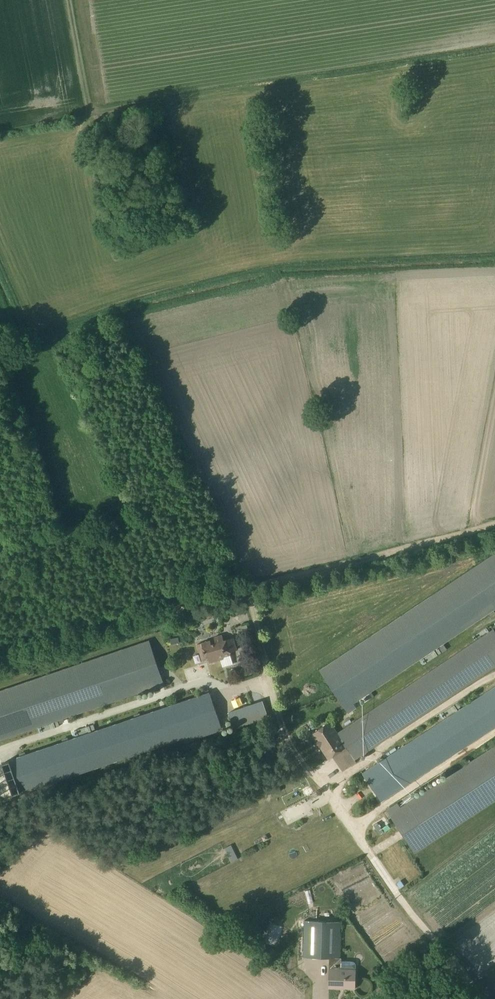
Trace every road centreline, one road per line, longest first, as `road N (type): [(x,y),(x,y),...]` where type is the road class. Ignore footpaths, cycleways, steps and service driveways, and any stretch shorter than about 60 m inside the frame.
road 1 (track): [(494,520),(204,595),(0,665)]
road 2 (track): [(484,998),(307,767),(275,711),(249,588)]
road 3 (track): [(307,81),(89,119),(68,0)]
road 4 (track): [(235,94),(274,291)]

